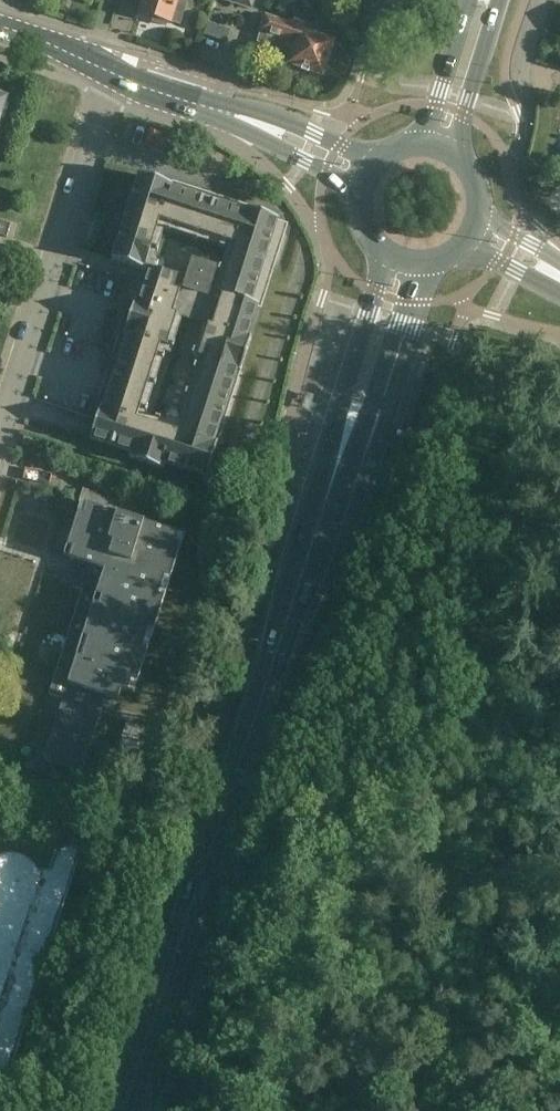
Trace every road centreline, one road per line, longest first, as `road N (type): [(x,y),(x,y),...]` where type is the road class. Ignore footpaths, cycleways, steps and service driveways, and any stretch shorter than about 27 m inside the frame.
road 1 (primary): [(126,1110),(308,561)]
road 2 (residential): [(1,434),(111,72)]
road 3 (primary): [(308,561),(421,268)]
road 4 (primary): [(385,257),(308,561)]
road 5 (tertiary): [(371,163),(290,123),(212,107)]
road 6 (tertiary): [(212,107),(358,190)]
road 7 (primary): [(455,148),(502,0)]
road 8 (primary): [(472,0),(422,139)]
road 9 (tertiary): [(111,72),(0,25)]

